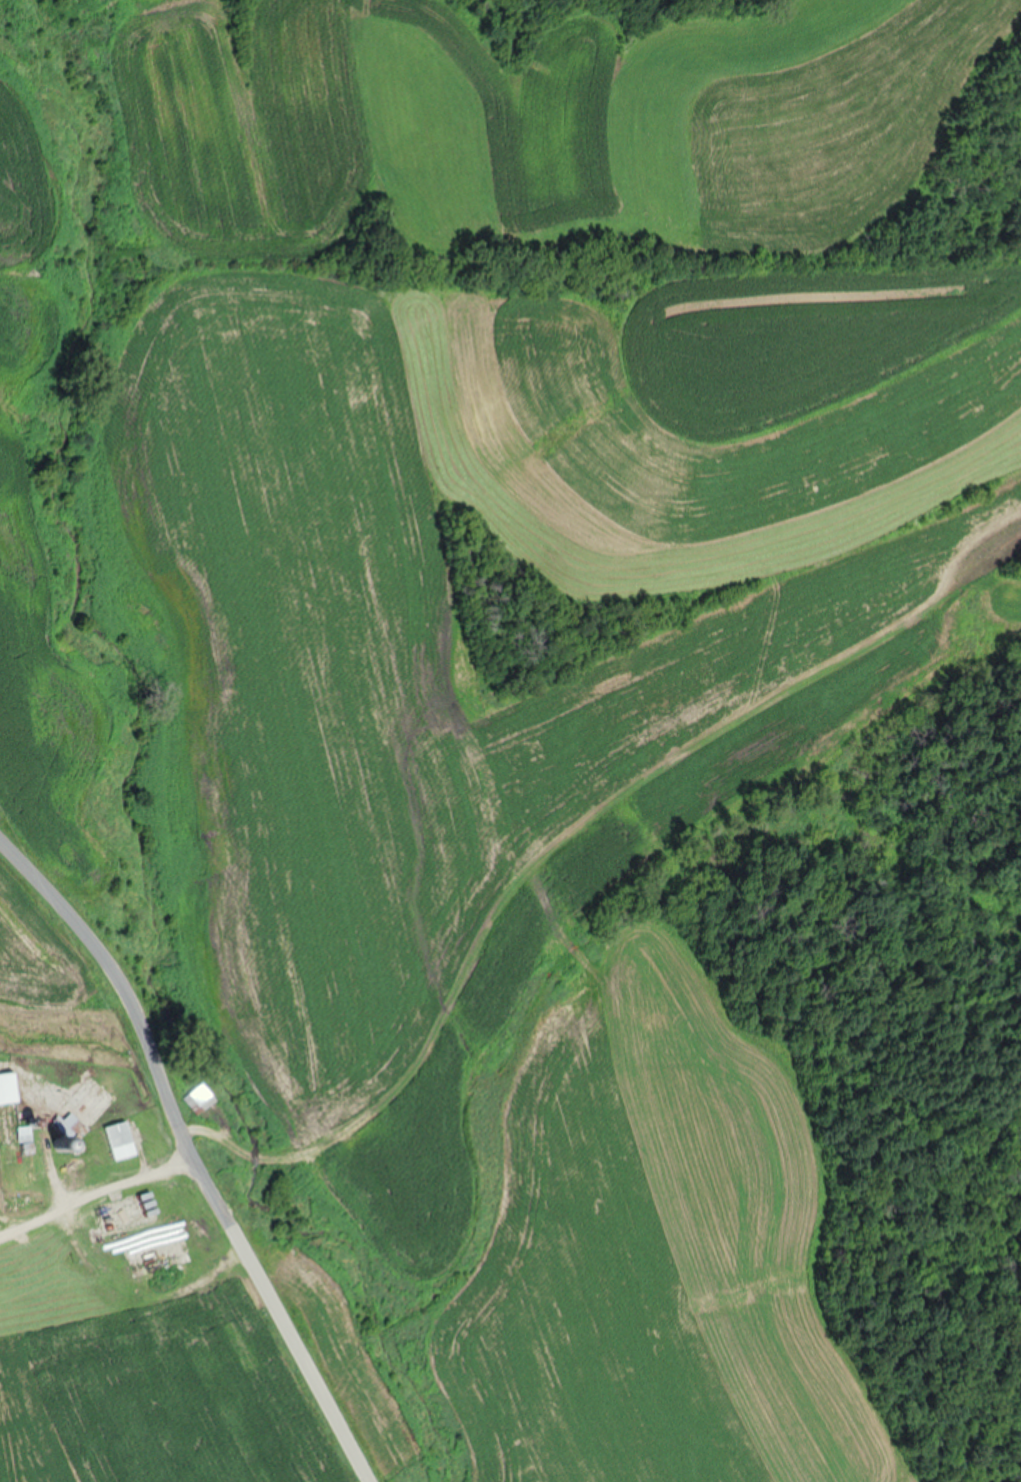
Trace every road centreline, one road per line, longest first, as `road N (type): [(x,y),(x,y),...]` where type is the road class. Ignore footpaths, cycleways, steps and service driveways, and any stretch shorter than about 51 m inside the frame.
road 1 (residential): [(315,1481),(150,1175),(95,948),(0,847)]

